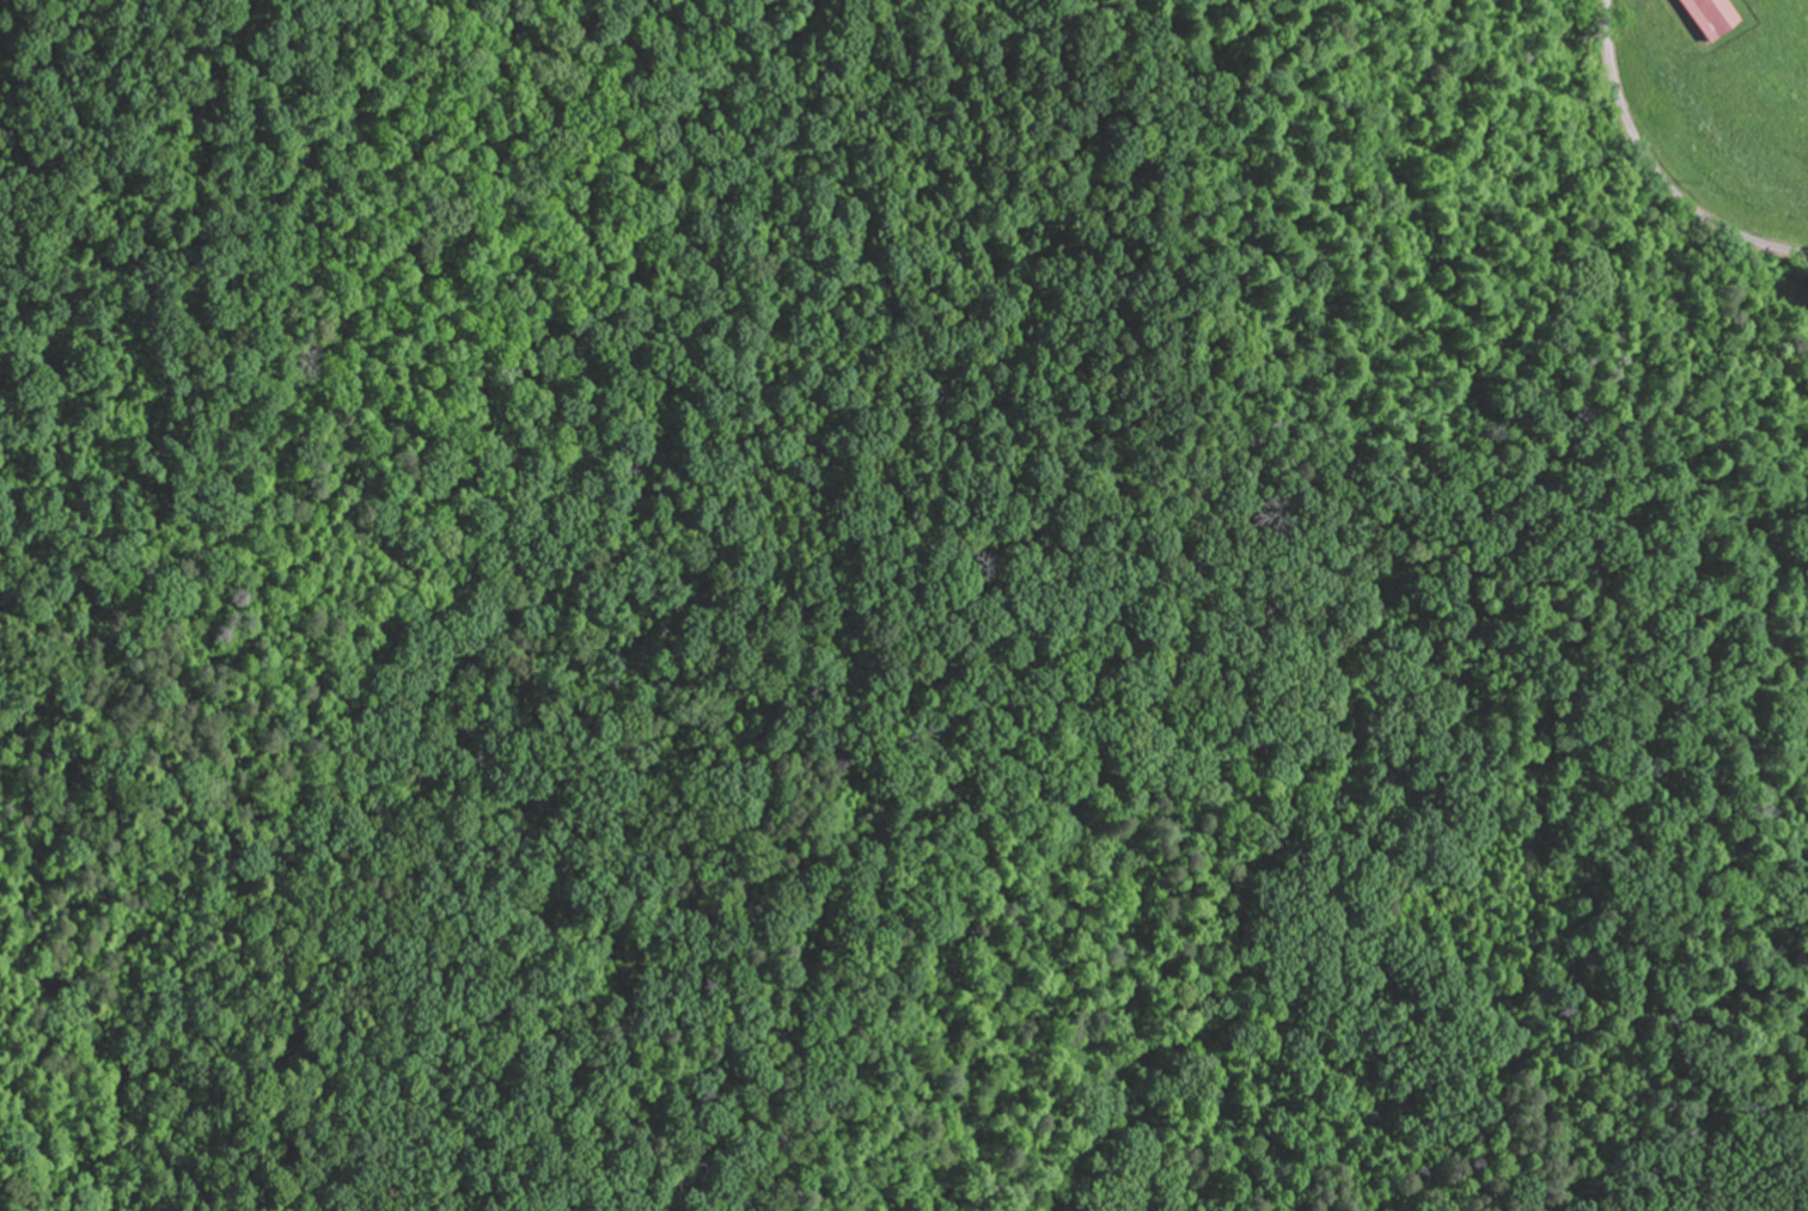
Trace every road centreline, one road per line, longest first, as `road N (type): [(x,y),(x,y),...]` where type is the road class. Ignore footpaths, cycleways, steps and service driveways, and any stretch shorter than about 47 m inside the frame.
road 1 (residential): [(1807,254),(1717,221),(1672,185),(1629,115),(1610,0)]

